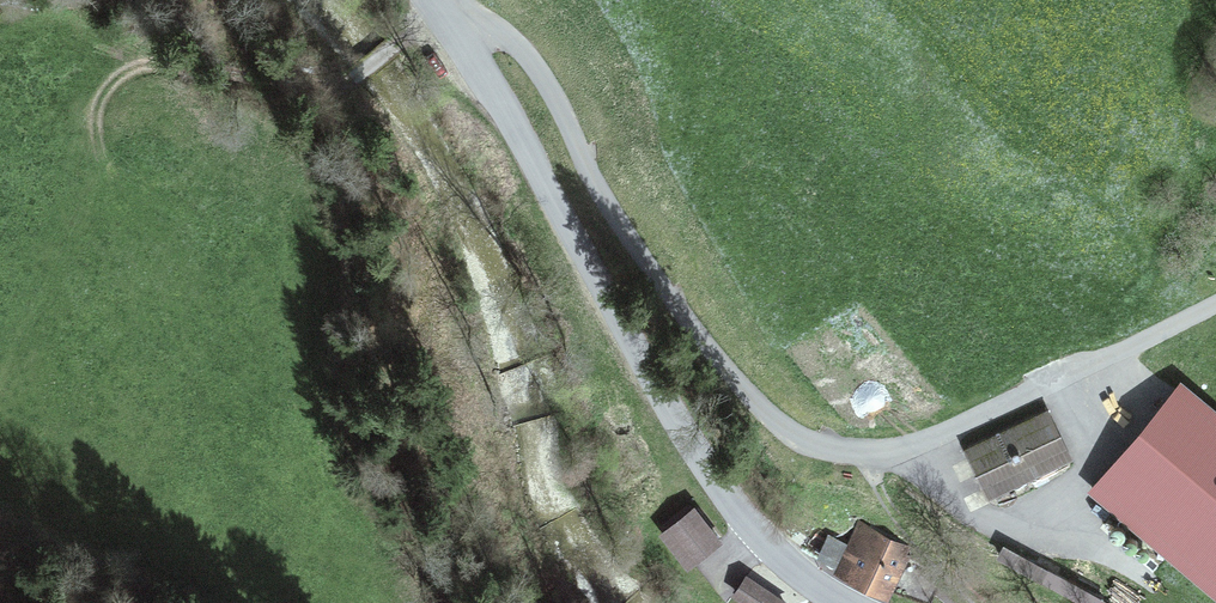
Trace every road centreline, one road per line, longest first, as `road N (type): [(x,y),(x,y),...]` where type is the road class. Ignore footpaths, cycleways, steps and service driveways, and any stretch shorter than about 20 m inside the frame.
road 1 (unclassified): [(434,0),(679,426),(745,524),(796,570),(863,602)]
road 2 (track): [(440,8),(326,90),(293,91),(174,67),(137,70),(111,89),(89,131)]

